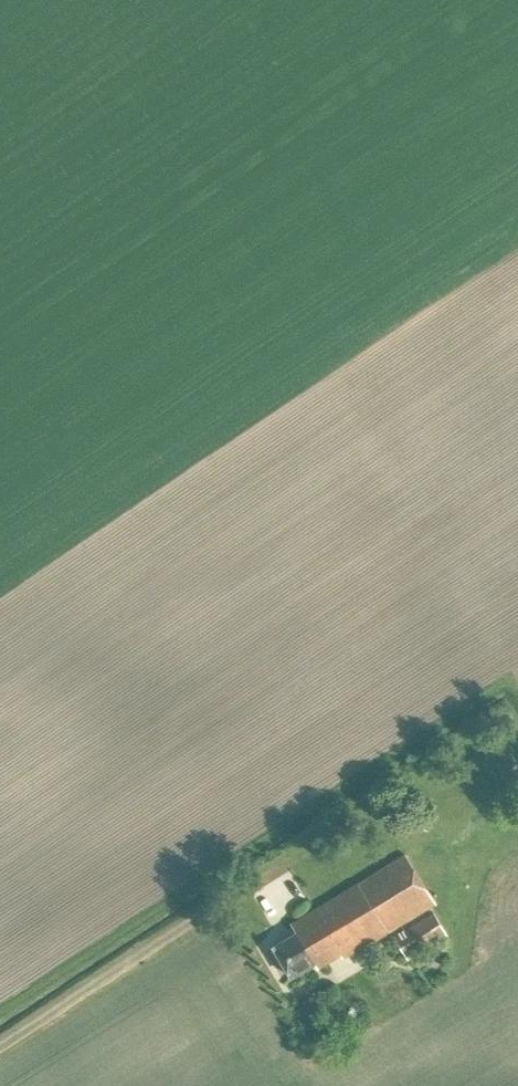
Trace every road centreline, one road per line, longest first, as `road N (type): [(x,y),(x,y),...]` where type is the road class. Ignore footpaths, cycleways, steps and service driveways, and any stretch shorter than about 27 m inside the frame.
road 1 (track): [(0,1040),(195,911)]

